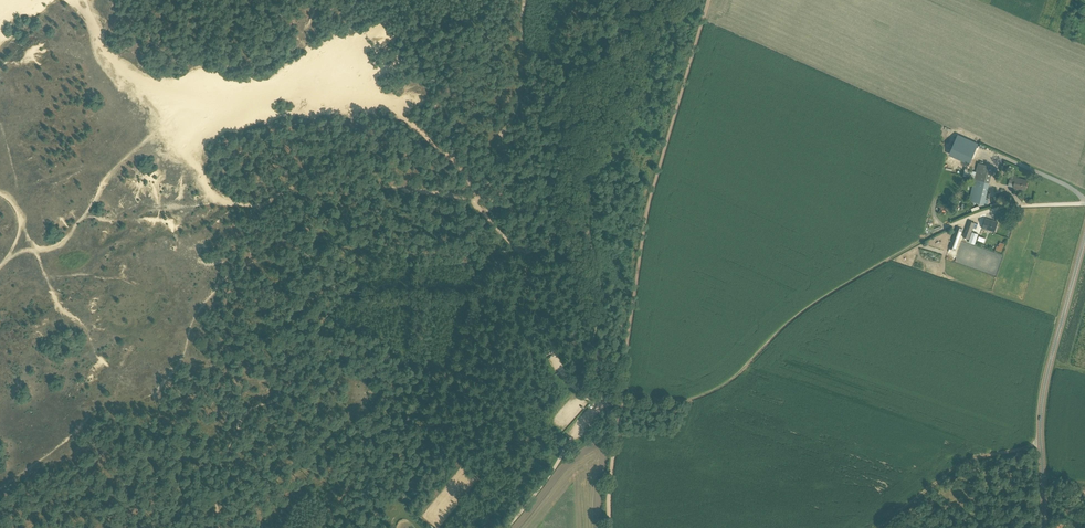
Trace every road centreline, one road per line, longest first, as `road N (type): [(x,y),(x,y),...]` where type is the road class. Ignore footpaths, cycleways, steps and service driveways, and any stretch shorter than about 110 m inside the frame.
road 1 (track): [(1084,203),(1013,206),(945,228),(806,307),(717,390),(692,401),(620,404)]
road 2 (track): [(620,396),(650,205),(711,0)]
road 3 (track): [(509,242),(467,177),(395,107),(334,96),(209,105),(168,96)]
road 4 (tertiary): [(1044,527),(1041,408),(1084,239)]
road 5 (track): [(8,258),(62,242),(112,170),(190,104)]
road 6 (track): [(474,193),(521,101),(525,0)]
road 7 (track): [(880,527),(969,463),(1041,442)]
road 8 (track): [(601,403),(506,527)]
road 9 (track): [(529,297),(563,377),(601,403)]
road 10 (track): [(84,0),(117,64),(168,96)]
road 11 (track): [(611,527),(620,404)]

